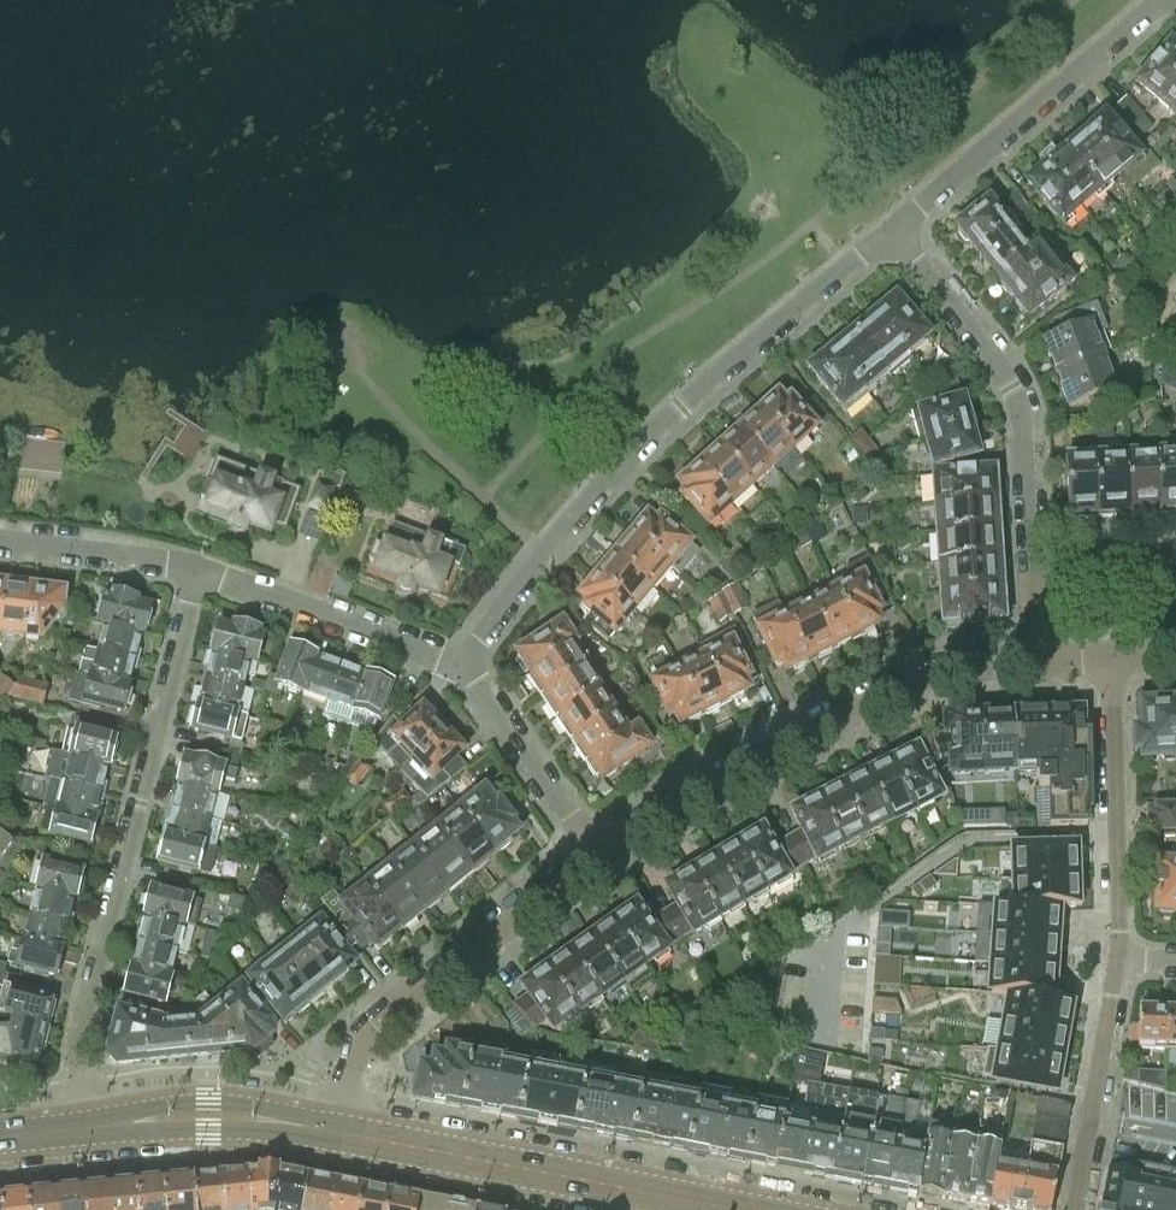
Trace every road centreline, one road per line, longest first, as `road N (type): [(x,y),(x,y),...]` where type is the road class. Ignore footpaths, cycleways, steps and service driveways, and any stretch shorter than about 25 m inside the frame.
road 1 (residential): [(891,231),(663,423),(579,511),(460,666)]
road 2 (residential): [(84,1129),(76,1039),(196,570)]
road 3 (residential): [(1037,661),(966,666),(882,691),(596,852)]
road 4 (residential): [(596,852),(357,1041),(336,1134)]
road 5 (residential): [(1032,566),(1011,389),(891,231)]
road 6 (residential): [(891,231),(1161,0)]
road 7 (tertiary): [(656,1195),(336,1134)]
road 8 (residential): [(1111,657),(1115,958)]
road 9 (residential): [(196,570),(460,666)]
road 10 (residential): [(1115,958),(1074,1209)]
road 11 (residential): [(460,666),(485,688),(596,852)]
road 12 (residential): [(0,540),(166,560),(196,570)]
road 13 (tertiary): [(292,1125),(207,1100),(109,1126)]
road 14 (tertiary): [(109,1126),(292,1125)]
road 15 (residential): [(1032,566),(1175,557)]

